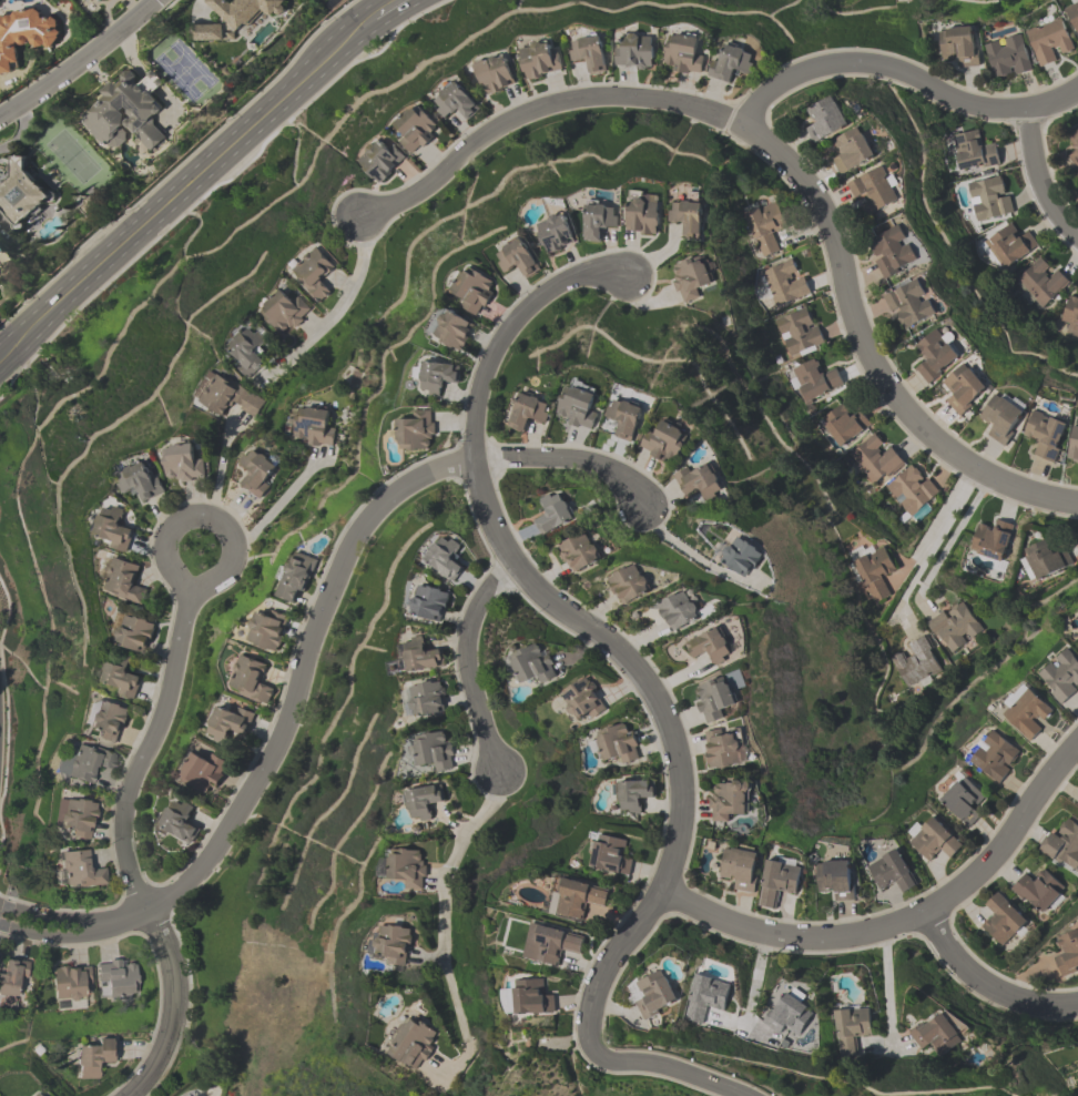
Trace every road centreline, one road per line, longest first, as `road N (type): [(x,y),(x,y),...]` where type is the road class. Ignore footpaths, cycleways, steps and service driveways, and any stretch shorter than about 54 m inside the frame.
road 1 (residential): [(626,273),(572,277),(512,322),(477,395),(475,461),(490,519),(517,570),(621,652),(654,698),(675,748),(681,802),(673,860),(654,903),(600,976),(590,1047),(606,1059),(662,1066),(744,1095)]
road 2 (residential): [(1077,503),(1020,489),(969,465),(912,417),(864,347),(816,203),(761,139),(720,115),(626,95),(559,101),(502,123),(415,190),(359,216)]
road 3 (residential): [(0,915),(47,927),(95,926),(183,885),(273,751),(348,549),(365,521),(406,485),(458,464),(573,458),(619,476),(638,506)]
road 4 (residential): [(126,1095),(164,1047),(174,984),(165,944),(132,874),(123,819),(134,770),(164,707),(191,587)]
road 5 (secondary): [(0,359),(373,18)]
road 6 (residential): [(741,126),(769,90),(827,64),(892,68),(982,108),(1024,109),(1077,89)]
road 7 (residential): [(498,772),(446,867),(441,960),(465,1054),(440,1079)]
road 8 (residential): [(925,912),(868,933),(783,937),(662,890)]
road 9 (residential): [(1077,743),(996,852),(925,912)]
road 10 (residential): [(498,772),(466,649),(487,589),(517,570)]
road 11 (residential): [(191,587),(221,578),(234,549),(230,534),(204,515),(174,522),(161,551),(175,580),(191,587)]
road 12 (residential): [(925,912),(947,950),(995,992),(1038,1005),(1077,1004)]
road 13 (residential): [(0,115),(151,0)]
road 14 (residential): [(1024,109),(1046,200),(1077,237)]

